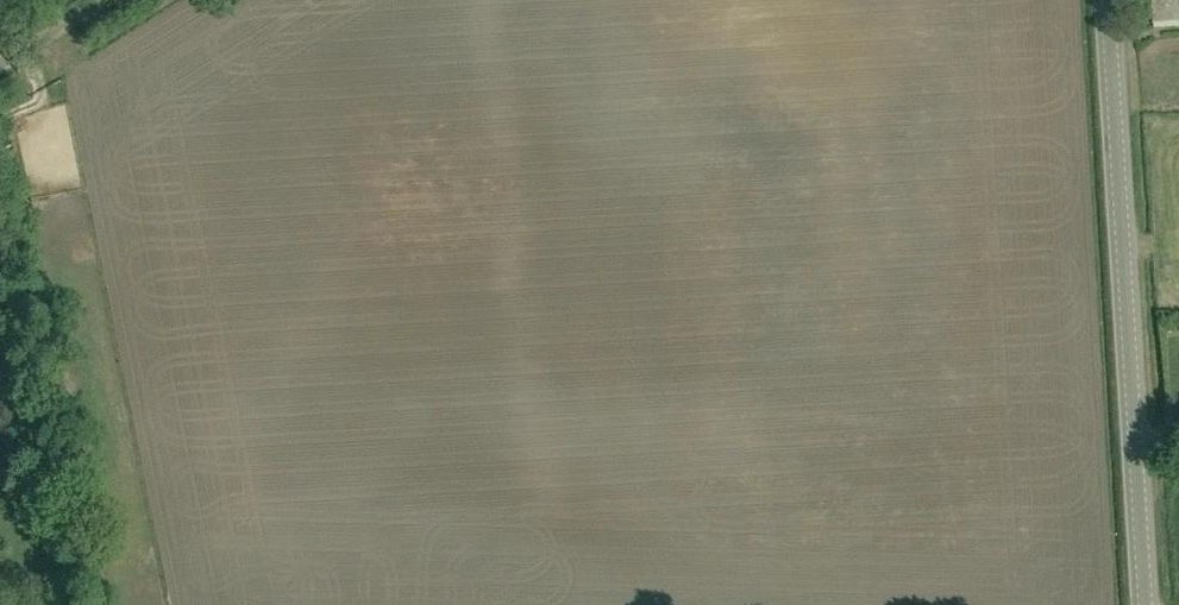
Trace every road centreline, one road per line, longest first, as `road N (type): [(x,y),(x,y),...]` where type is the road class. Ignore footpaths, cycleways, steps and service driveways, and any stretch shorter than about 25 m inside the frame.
road 1 (tertiary): [(1142,604),(1107,0)]

